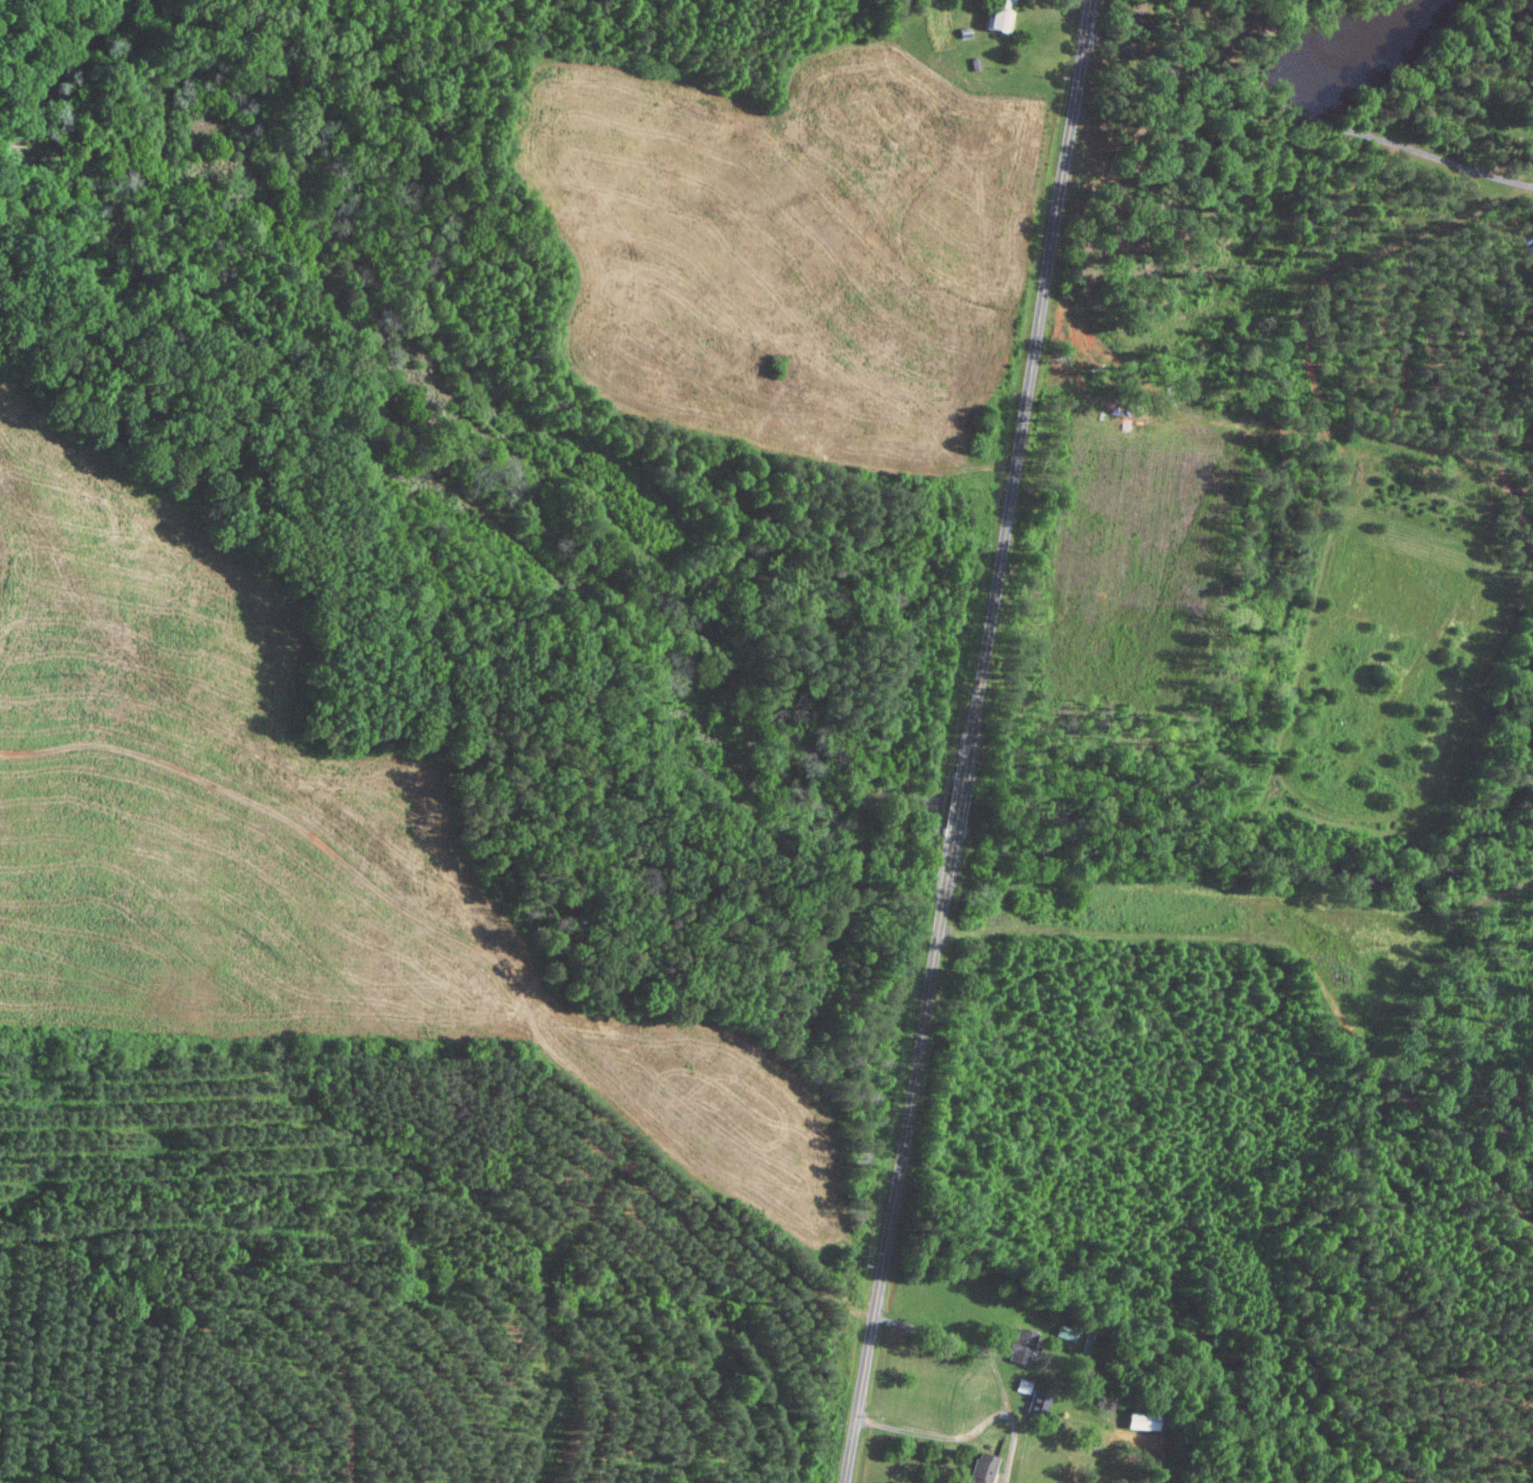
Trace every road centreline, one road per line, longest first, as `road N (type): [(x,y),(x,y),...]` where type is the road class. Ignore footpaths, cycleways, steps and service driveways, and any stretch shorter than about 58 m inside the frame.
road 1 (residential): [(840,1482),(1082,0)]

